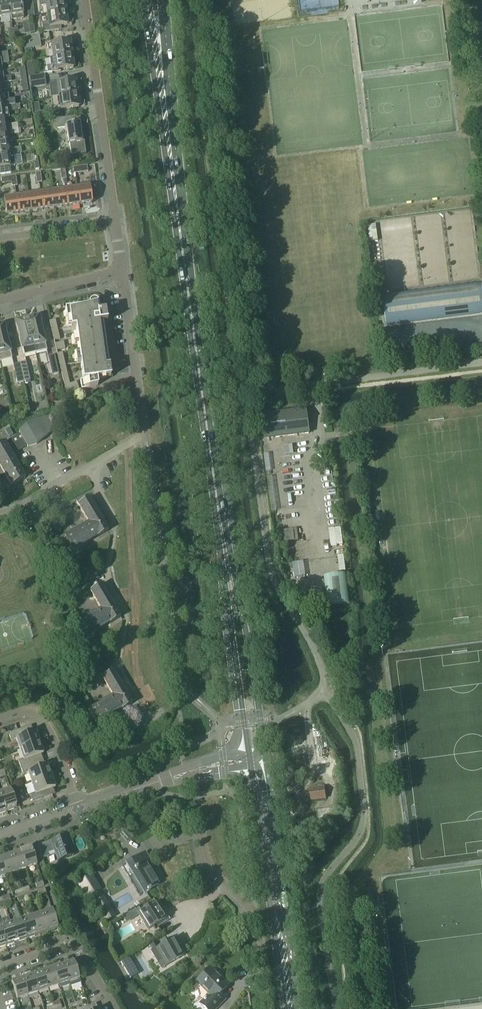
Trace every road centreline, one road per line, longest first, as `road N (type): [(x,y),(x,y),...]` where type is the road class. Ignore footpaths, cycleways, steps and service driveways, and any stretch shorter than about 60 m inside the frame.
road 1 (secondary): [(266,754),(201,358),(164,0)]
road 2 (secondary): [(146,0),(245,751)]
road 3 (residential): [(268,976),(253,913),(204,855),(189,771)]
road 4 (residential): [(115,222),(82,0)]
road 5 (secondary): [(281,940),(266,754)]
road 6 (residential): [(145,452),(121,271)]
road 7 (secondary): [(248,769),(270,913),(281,940)]
road 8 (unclassified): [(311,386),(481,365)]
road 9 (residential): [(113,1008),(73,946),(0,966)]
road 10 (residential): [(0,719),(23,711),(43,720),(76,809)]
road 11 (residential): [(0,301),(121,271)]

